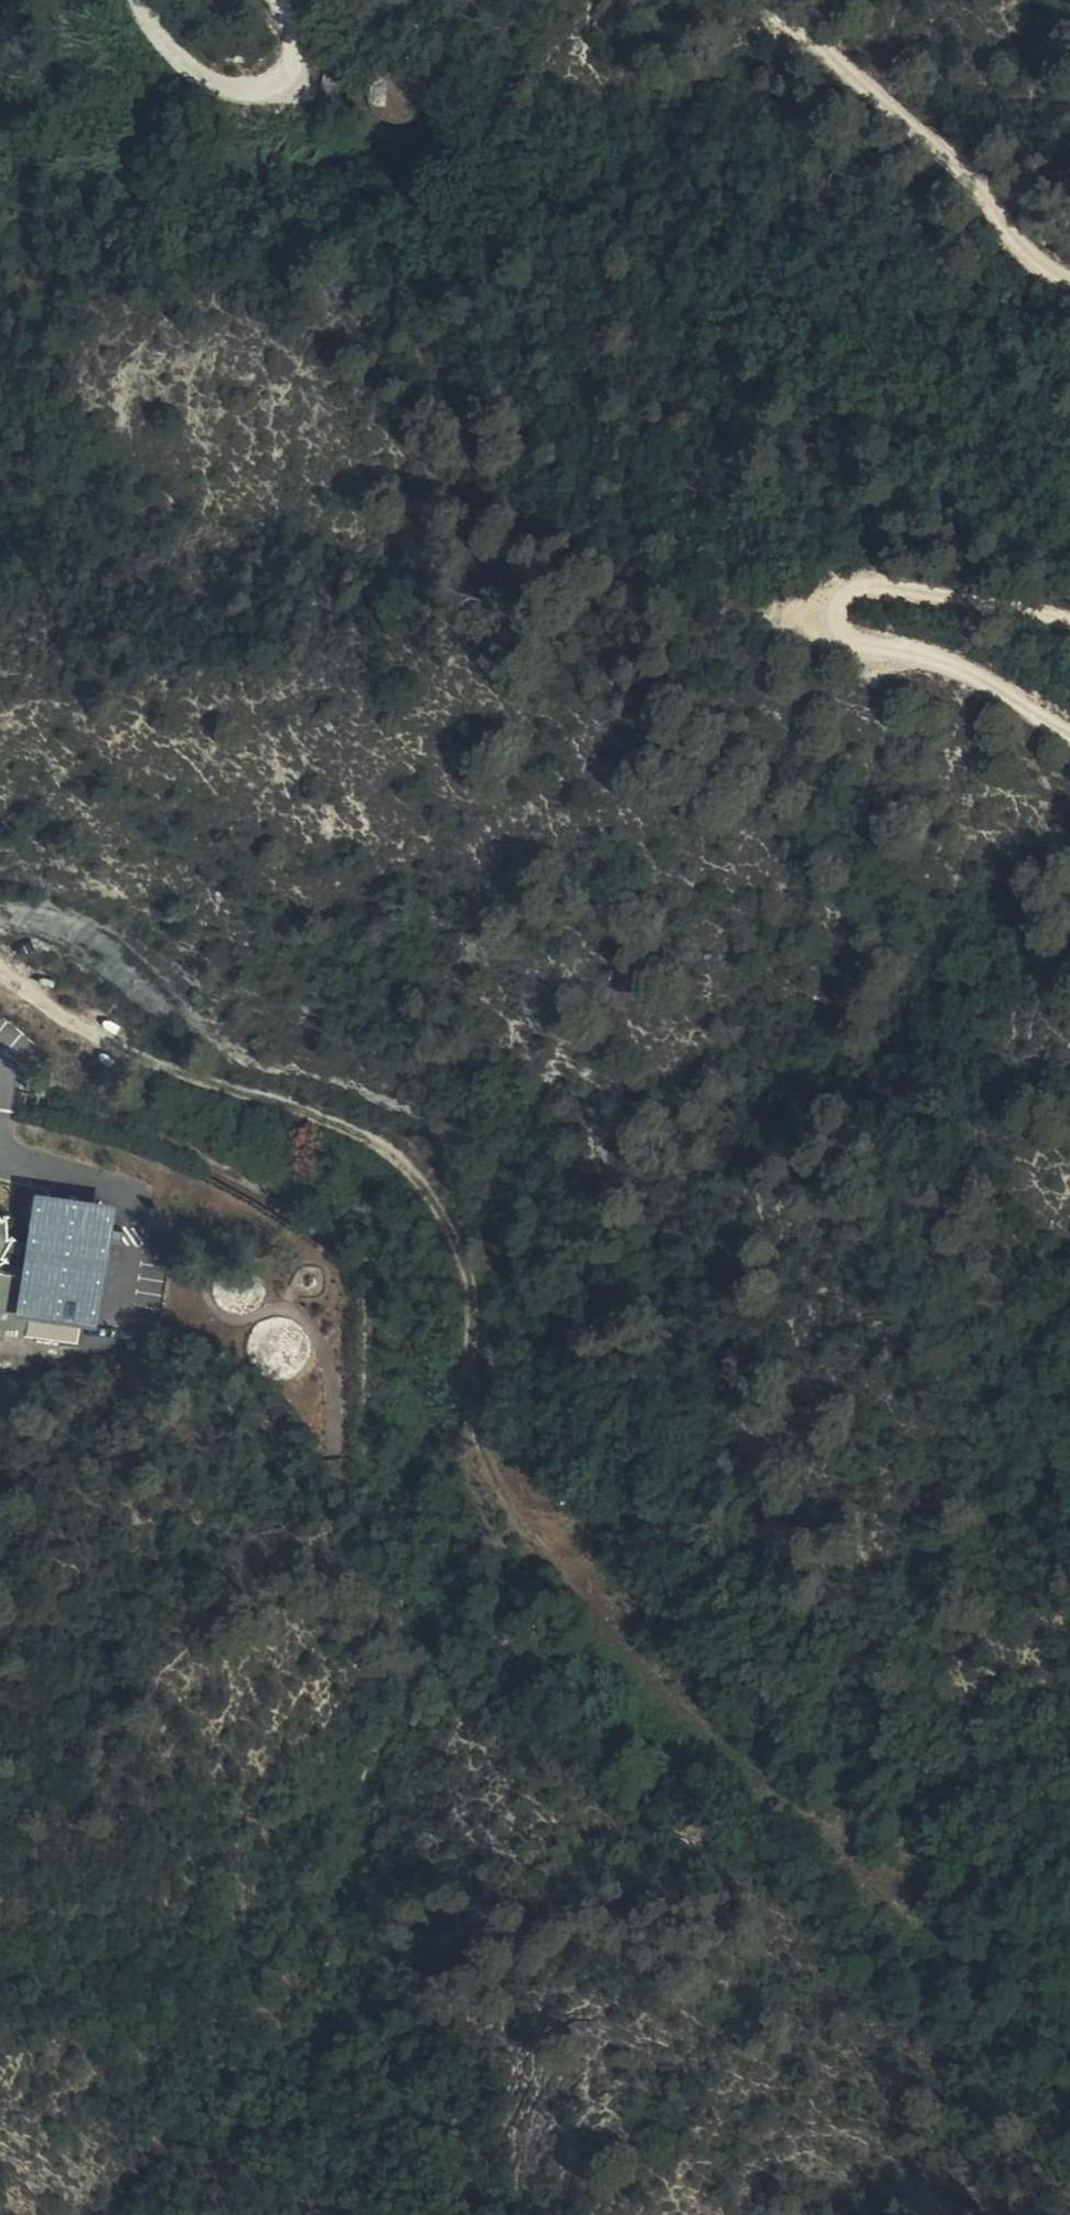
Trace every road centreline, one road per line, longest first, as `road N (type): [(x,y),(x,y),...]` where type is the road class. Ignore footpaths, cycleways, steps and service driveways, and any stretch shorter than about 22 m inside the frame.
road 1 (track): [(1069,624),(970,609),(837,607),(822,632),(865,663),(978,694),(1069,740)]
road 2 (track): [(801,0),(802,21),(831,61),(986,179),(1016,238),(1069,282)]
road 3 (track): [(141,0),(161,42),(228,90),(263,94),(289,78),(291,52),(275,0)]

